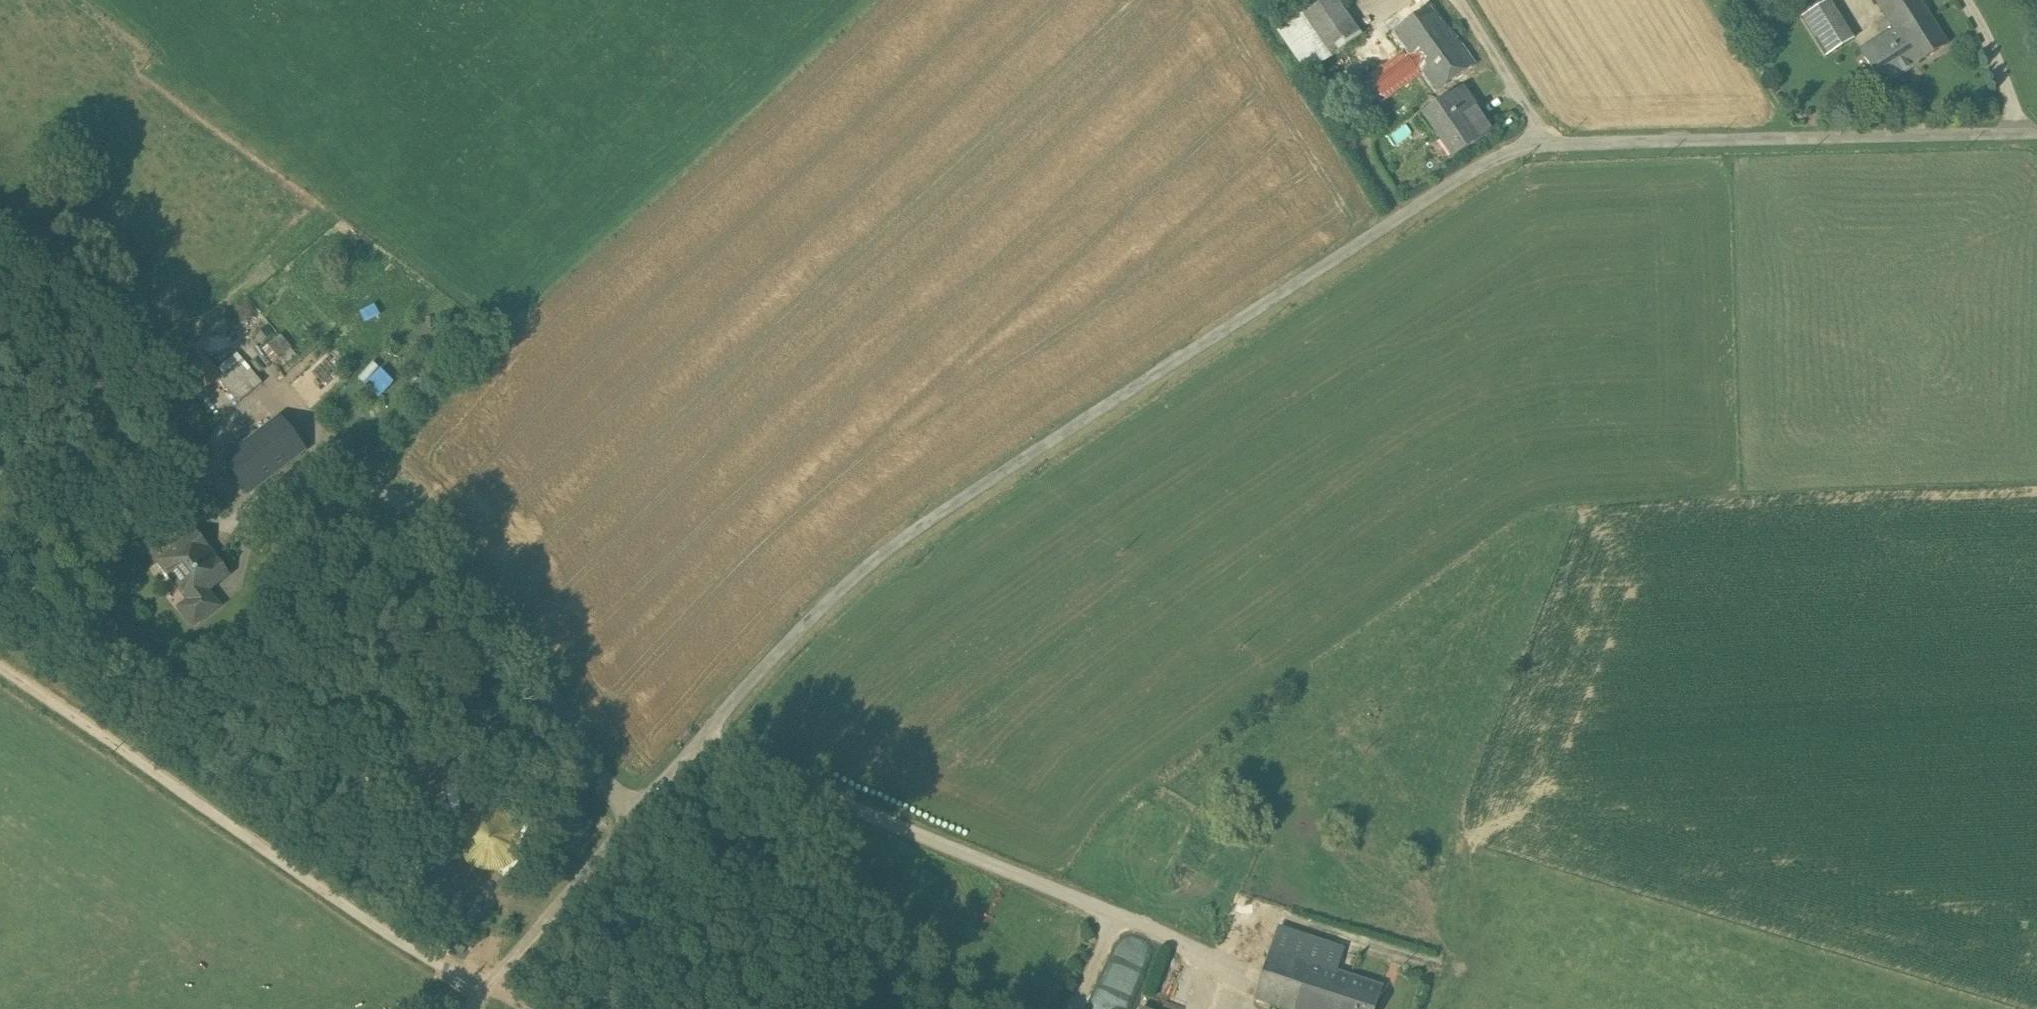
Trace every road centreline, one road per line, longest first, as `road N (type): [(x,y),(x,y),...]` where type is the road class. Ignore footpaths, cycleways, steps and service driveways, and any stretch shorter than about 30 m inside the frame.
road 1 (residential): [(467,1008),(798,617),(882,550),(1476,167),(1552,143),(2036,132)]
road 2 (track): [(0,668),(427,959),(519,1008)]

